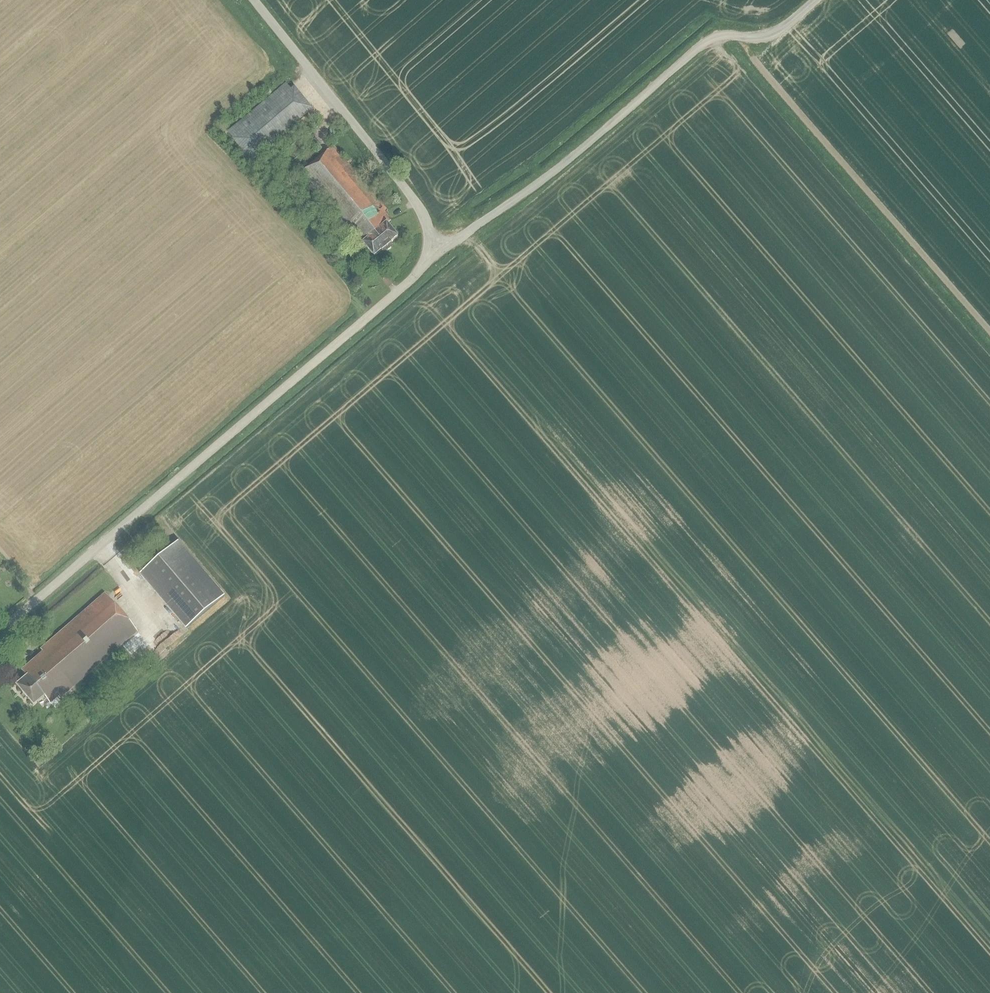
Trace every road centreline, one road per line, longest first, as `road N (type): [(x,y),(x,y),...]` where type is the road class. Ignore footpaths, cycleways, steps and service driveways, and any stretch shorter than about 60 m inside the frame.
road 1 (unclassified): [(0,633),(439,254)]
road 2 (unclassified): [(439,254),(550,175),(696,50),(720,37),(765,38),(817,0)]
road 3 (unclassified): [(439,254),(416,203),(254,0)]

